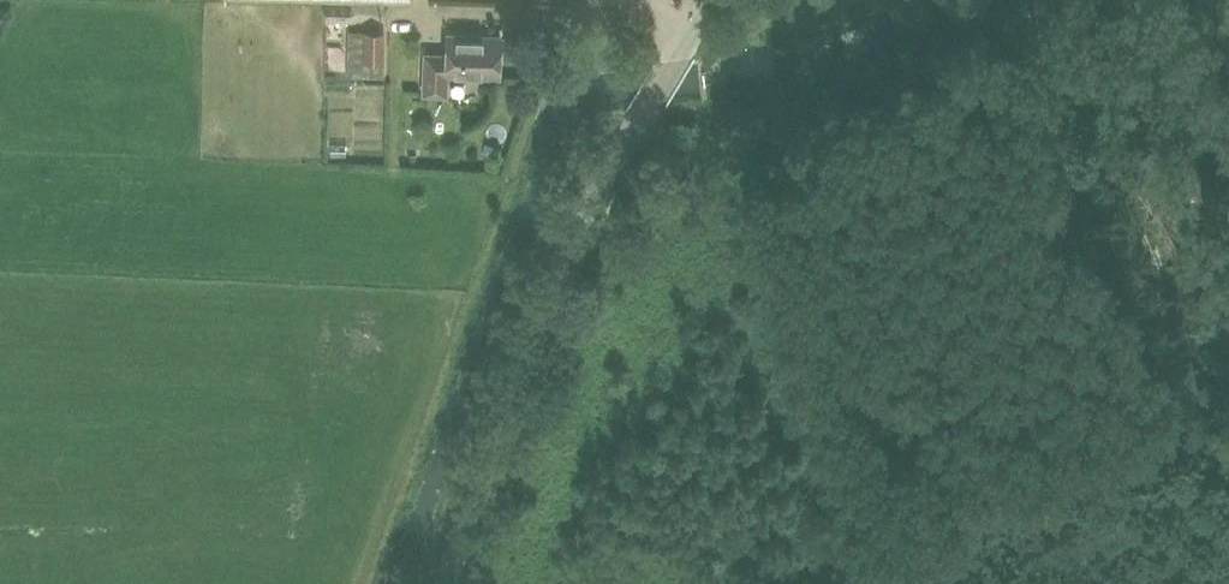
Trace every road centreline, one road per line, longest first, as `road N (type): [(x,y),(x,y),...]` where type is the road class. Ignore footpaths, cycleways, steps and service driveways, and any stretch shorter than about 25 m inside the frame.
road 1 (unclassified): [(447,583),(579,222),(710,0)]

